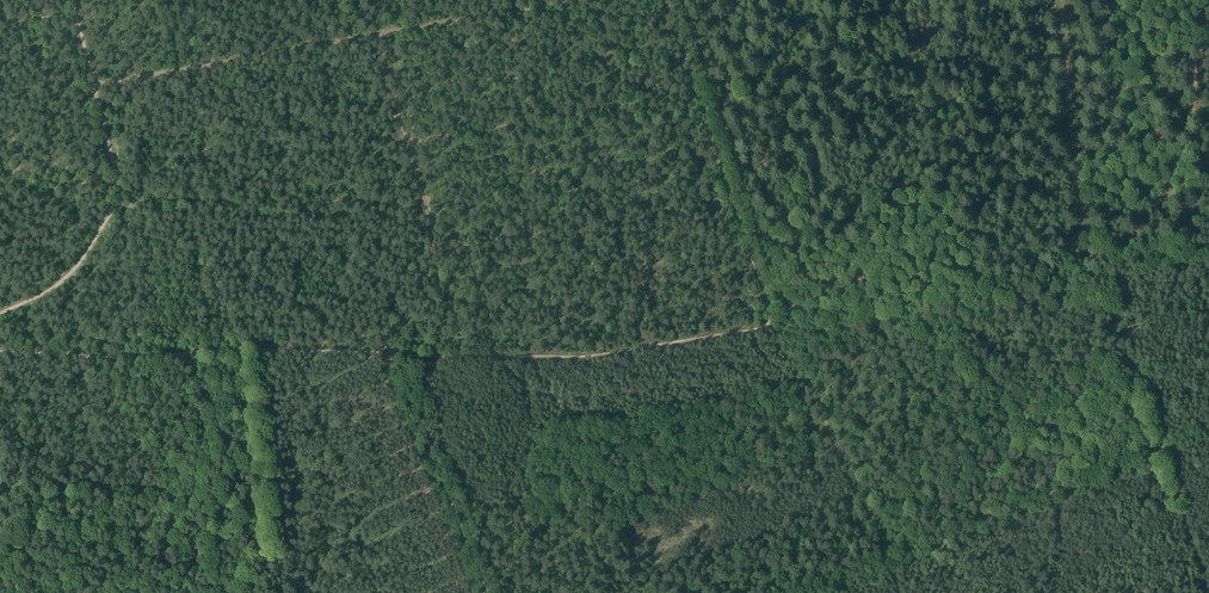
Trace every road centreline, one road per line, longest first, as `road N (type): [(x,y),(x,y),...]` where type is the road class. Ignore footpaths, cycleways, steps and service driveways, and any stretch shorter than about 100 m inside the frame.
road 1 (track): [(783,323),(1068,269),(1087,247),(1120,260),(1193,246),(1197,0)]
road 2 (track): [(93,85),(585,0)]
road 3 (track): [(392,355),(579,361),(783,323)]
road 4 (track): [(888,564),(1208,429)]
road 5 (track): [(783,323),(767,310),(675,0)]
road 6 (track): [(685,0),(785,306),(800,319)]
road 7 (track): [(818,592),(888,564),(783,323)]
road 8 (track): [(124,205),(329,203),(428,214)]
road 9 (track): [(488,592),(392,355)]
road 10 (track): [(1063,0),(1087,247)]
road 11 (track): [(374,35),(433,251)]
road 12 (track): [(72,0),(119,204)]
road 13 (track): [(0,351),(189,353)]
road 14 (track): [(119,204),(167,267),(172,315),(189,353)]
road 15 (track): [(119,204),(68,276),(0,313)]
road 16 (track): [(250,351),(392,355)]

